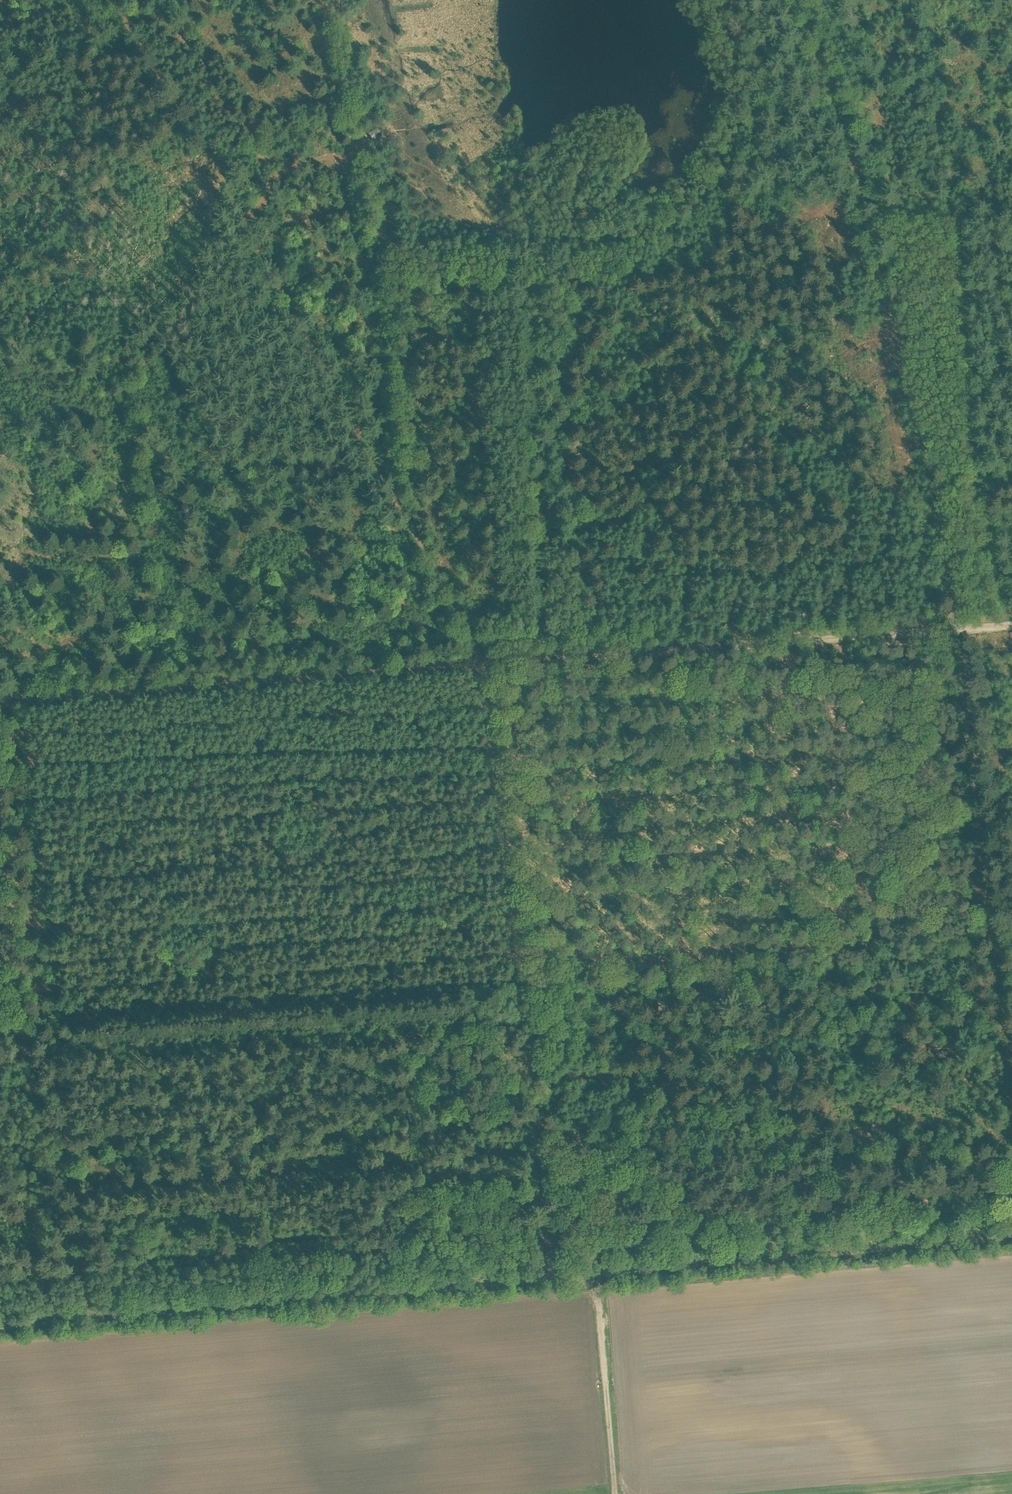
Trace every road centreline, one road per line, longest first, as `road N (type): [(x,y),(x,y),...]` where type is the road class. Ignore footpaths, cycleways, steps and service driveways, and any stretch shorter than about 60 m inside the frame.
road 1 (track): [(1011,620),(0,698)]
road 2 (track): [(552,1252),(488,660)]
road 3 (track): [(1011,1184),(956,624)]
road 4 (track): [(0,1328),(554,1280)]
road 5 (track): [(595,1277),(1011,1237)]
road 6 (track): [(57,1035),(12,697)]
road 7 (track): [(84,1277),(57,1035)]
road 8 (track): [(595,1277),(614,1493)]

